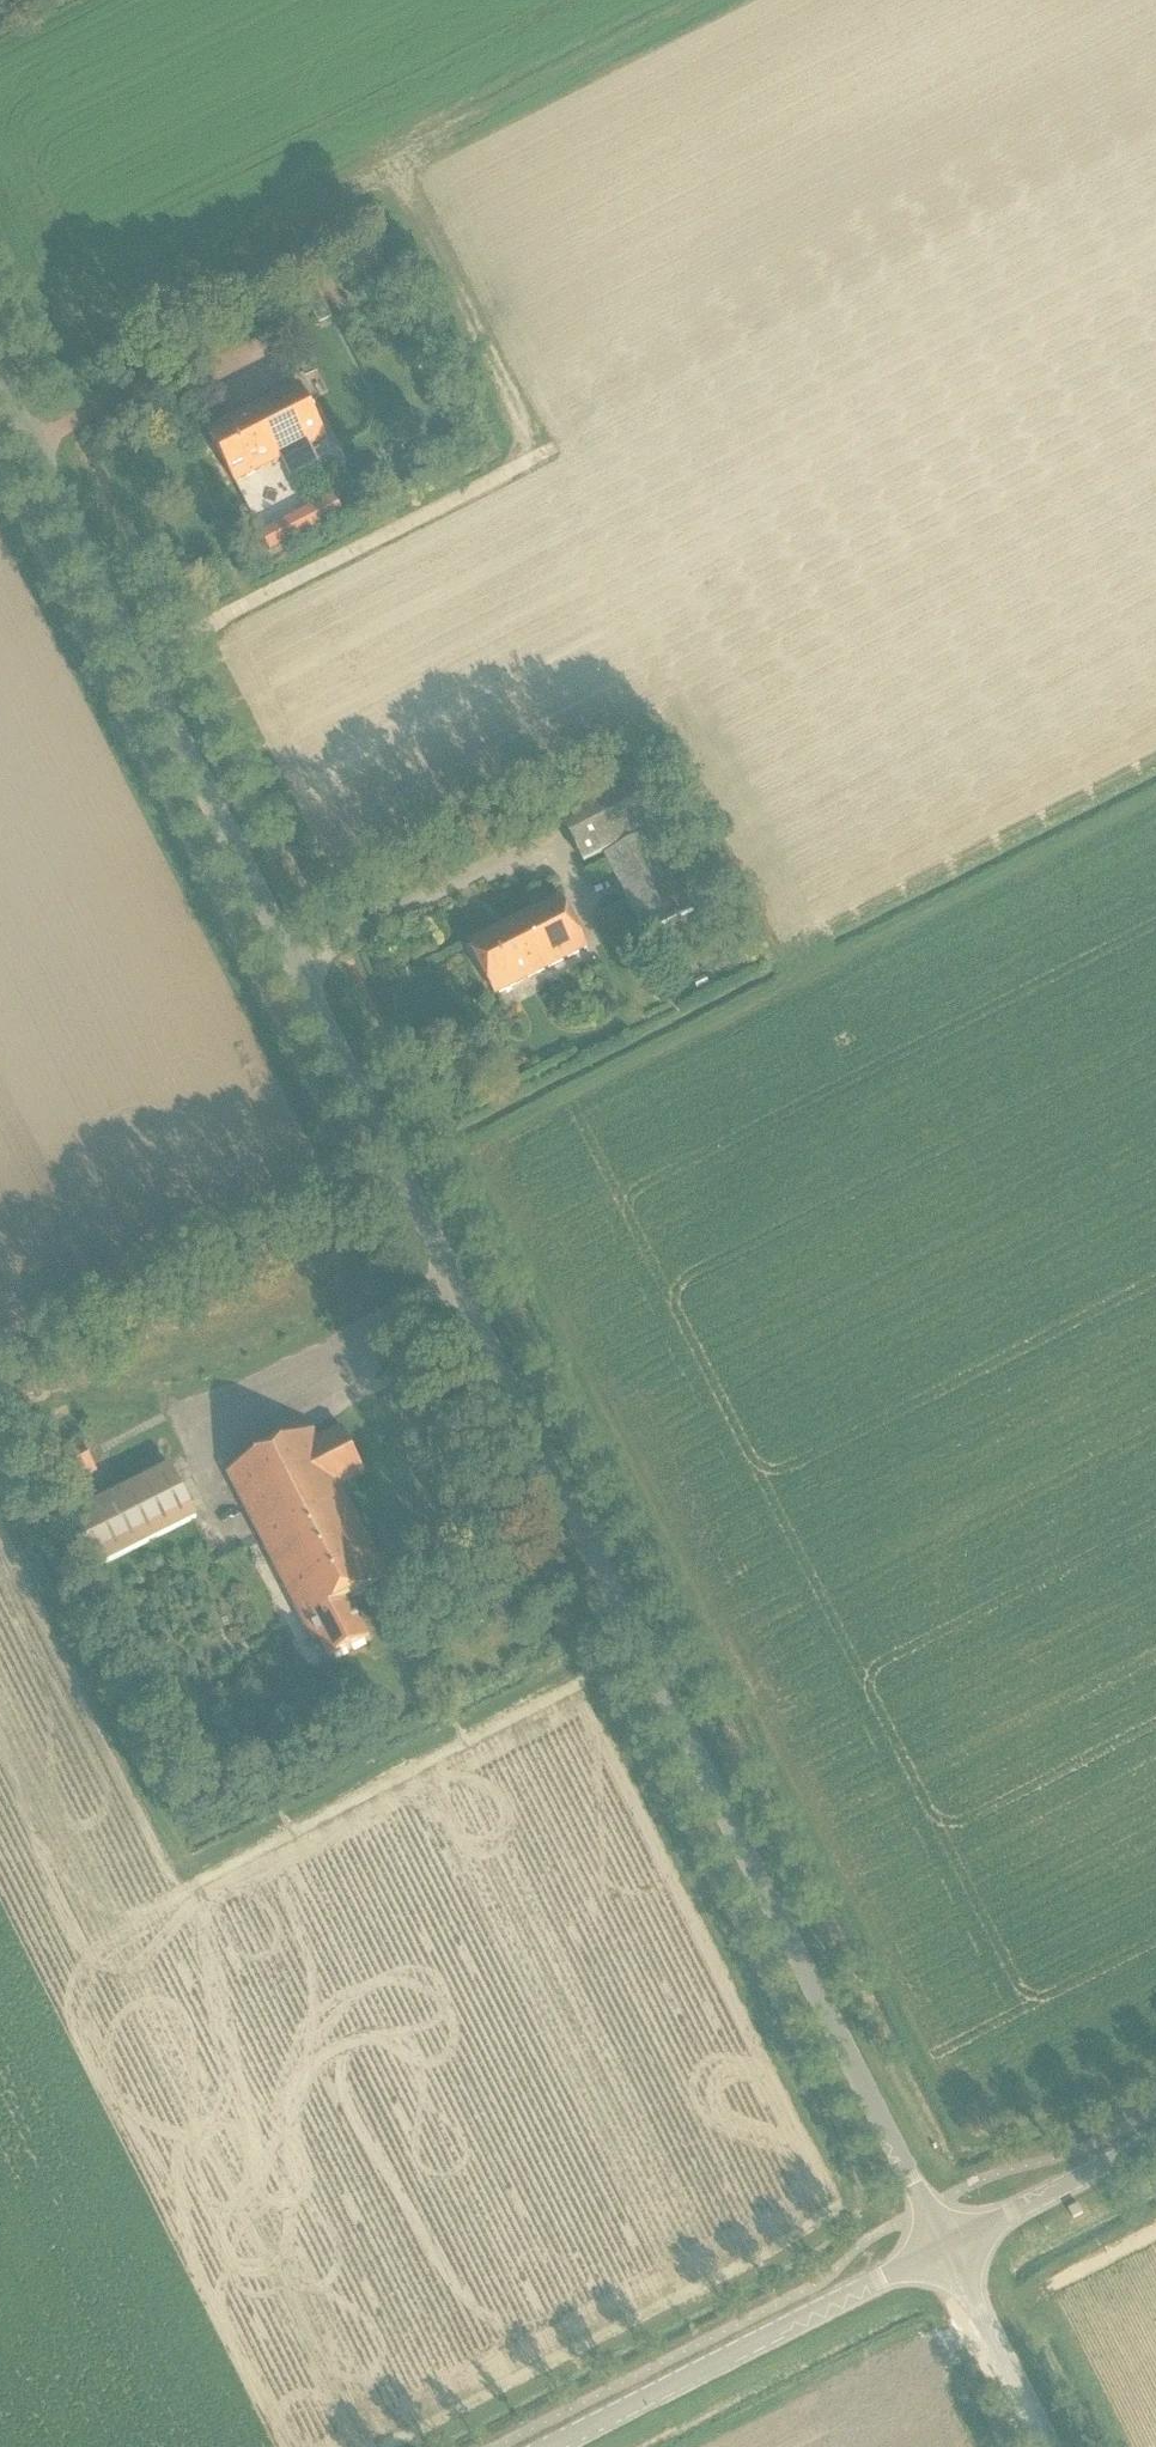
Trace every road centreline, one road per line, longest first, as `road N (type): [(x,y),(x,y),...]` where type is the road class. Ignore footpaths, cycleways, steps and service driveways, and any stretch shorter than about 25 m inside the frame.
road 1 (unclassified): [(945,2246),(371,1143),(0,405)]
road 2 (unclassified): [(547,2446),(945,2246)]
road 3 (track): [(0,1353),(371,1143)]
road 4 (unclassified): [(945,2246),(1155,2139)]
road 5 (unclassified): [(1047,2446),(945,2246)]

